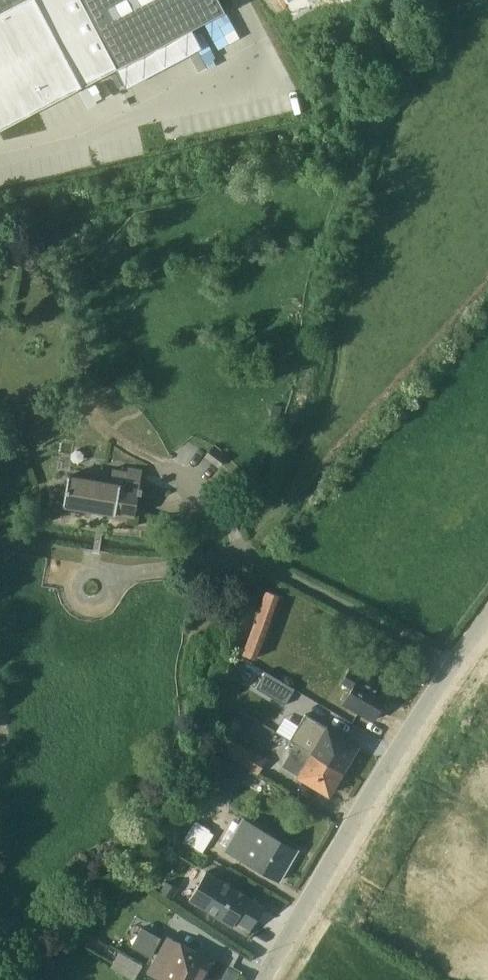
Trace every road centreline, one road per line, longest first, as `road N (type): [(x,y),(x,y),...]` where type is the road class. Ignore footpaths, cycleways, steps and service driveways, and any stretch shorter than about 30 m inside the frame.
road 1 (residential): [(259,979),(487,614)]

